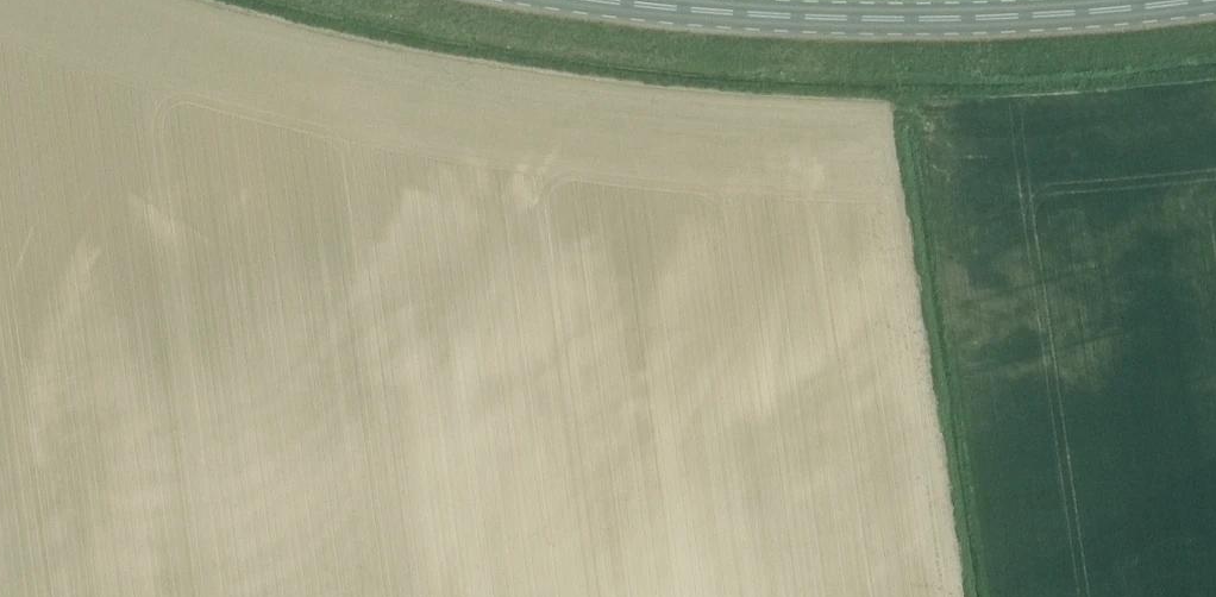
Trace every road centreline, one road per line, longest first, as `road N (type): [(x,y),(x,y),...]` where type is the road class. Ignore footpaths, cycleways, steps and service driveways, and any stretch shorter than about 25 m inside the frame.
road 1 (secondary): [(1215,4),(900,26),(574,0)]

